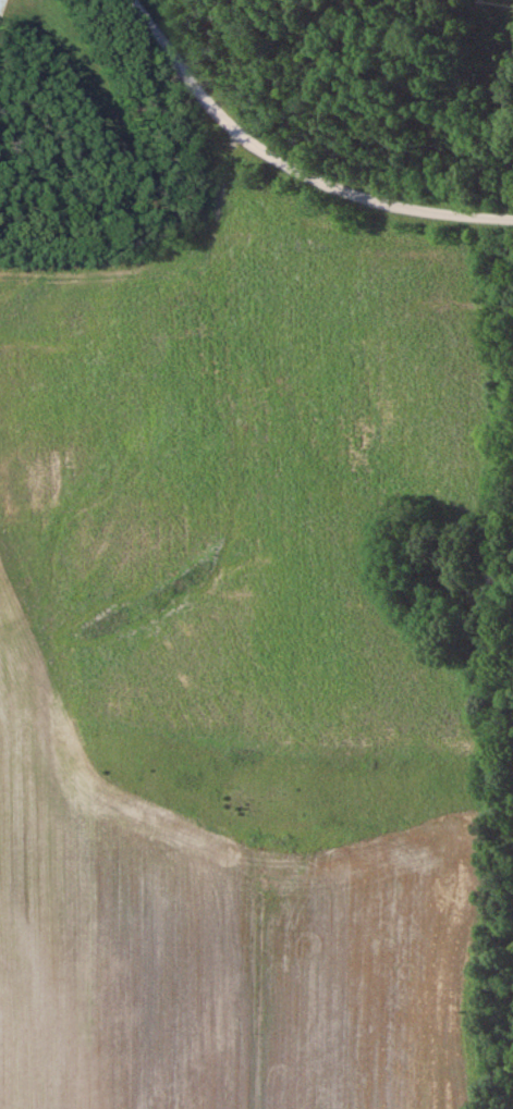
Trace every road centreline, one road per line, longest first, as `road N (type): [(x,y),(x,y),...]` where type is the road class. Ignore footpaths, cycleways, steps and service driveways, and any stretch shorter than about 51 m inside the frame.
road 1 (residential): [(127,0),(225,125),(303,171),(389,209),(512,219)]

